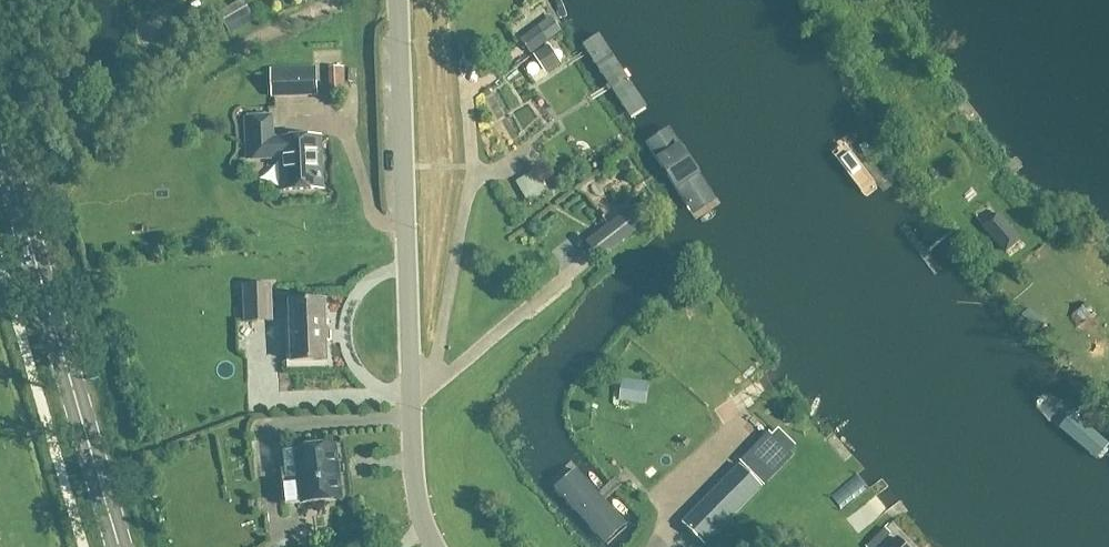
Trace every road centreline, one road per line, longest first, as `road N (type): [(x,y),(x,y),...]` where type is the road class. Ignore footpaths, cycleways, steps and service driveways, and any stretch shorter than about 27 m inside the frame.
road 1 (tertiary): [(435,546),(413,476),(396,0)]
road 2 (secondary): [(118,546),(0,141)]

